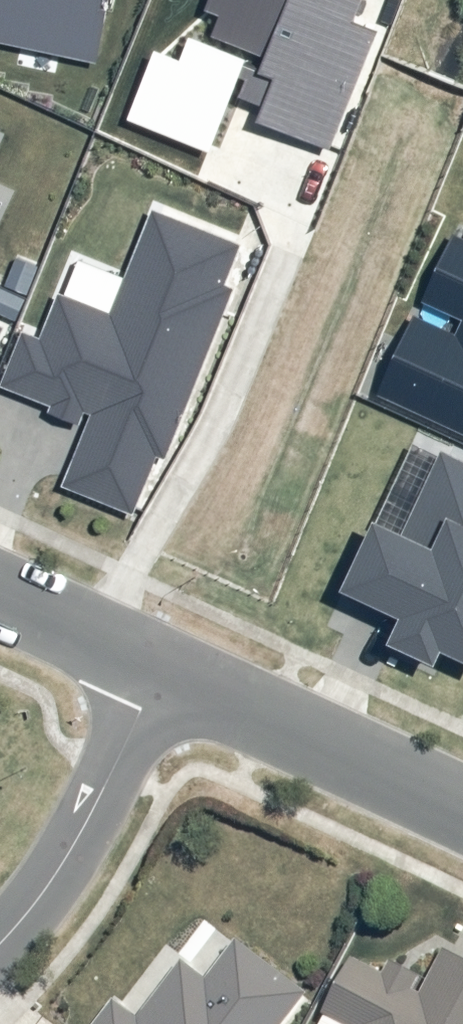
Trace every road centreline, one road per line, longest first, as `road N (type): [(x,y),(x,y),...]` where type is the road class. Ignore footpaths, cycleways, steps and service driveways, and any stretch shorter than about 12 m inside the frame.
road 1 (residential): [(164,674),(462,814)]
road 2 (residential): [(0,943),(41,900),(81,836),(164,674)]
road 3 (residential): [(0,597),(164,674)]

